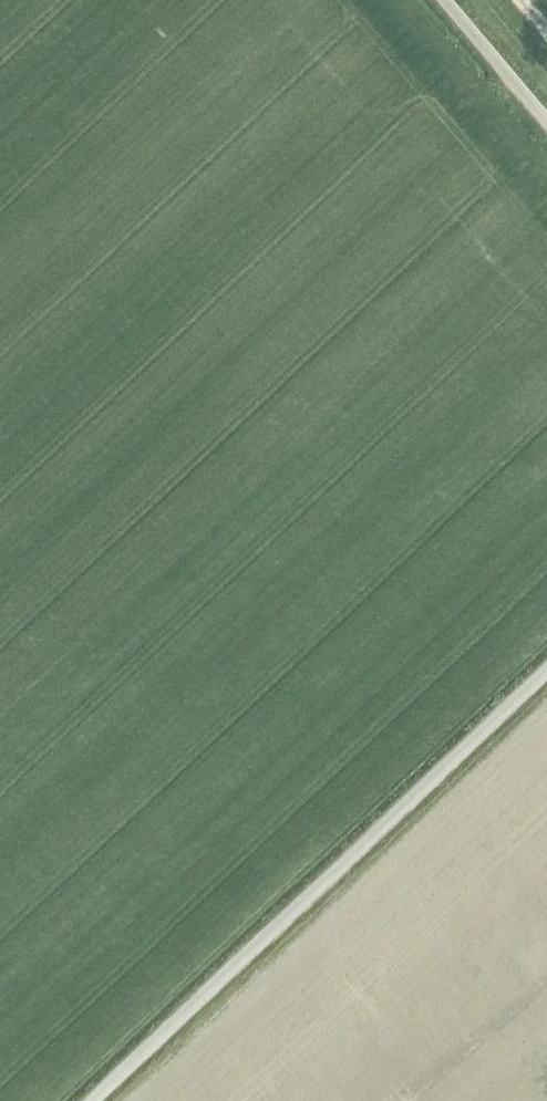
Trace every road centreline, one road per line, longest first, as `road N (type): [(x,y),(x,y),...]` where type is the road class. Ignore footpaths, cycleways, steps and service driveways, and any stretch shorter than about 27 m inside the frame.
road 1 (unclassified): [(546,668),(92,1100)]
road 2 (unclassified): [(442,0),(546,123)]

